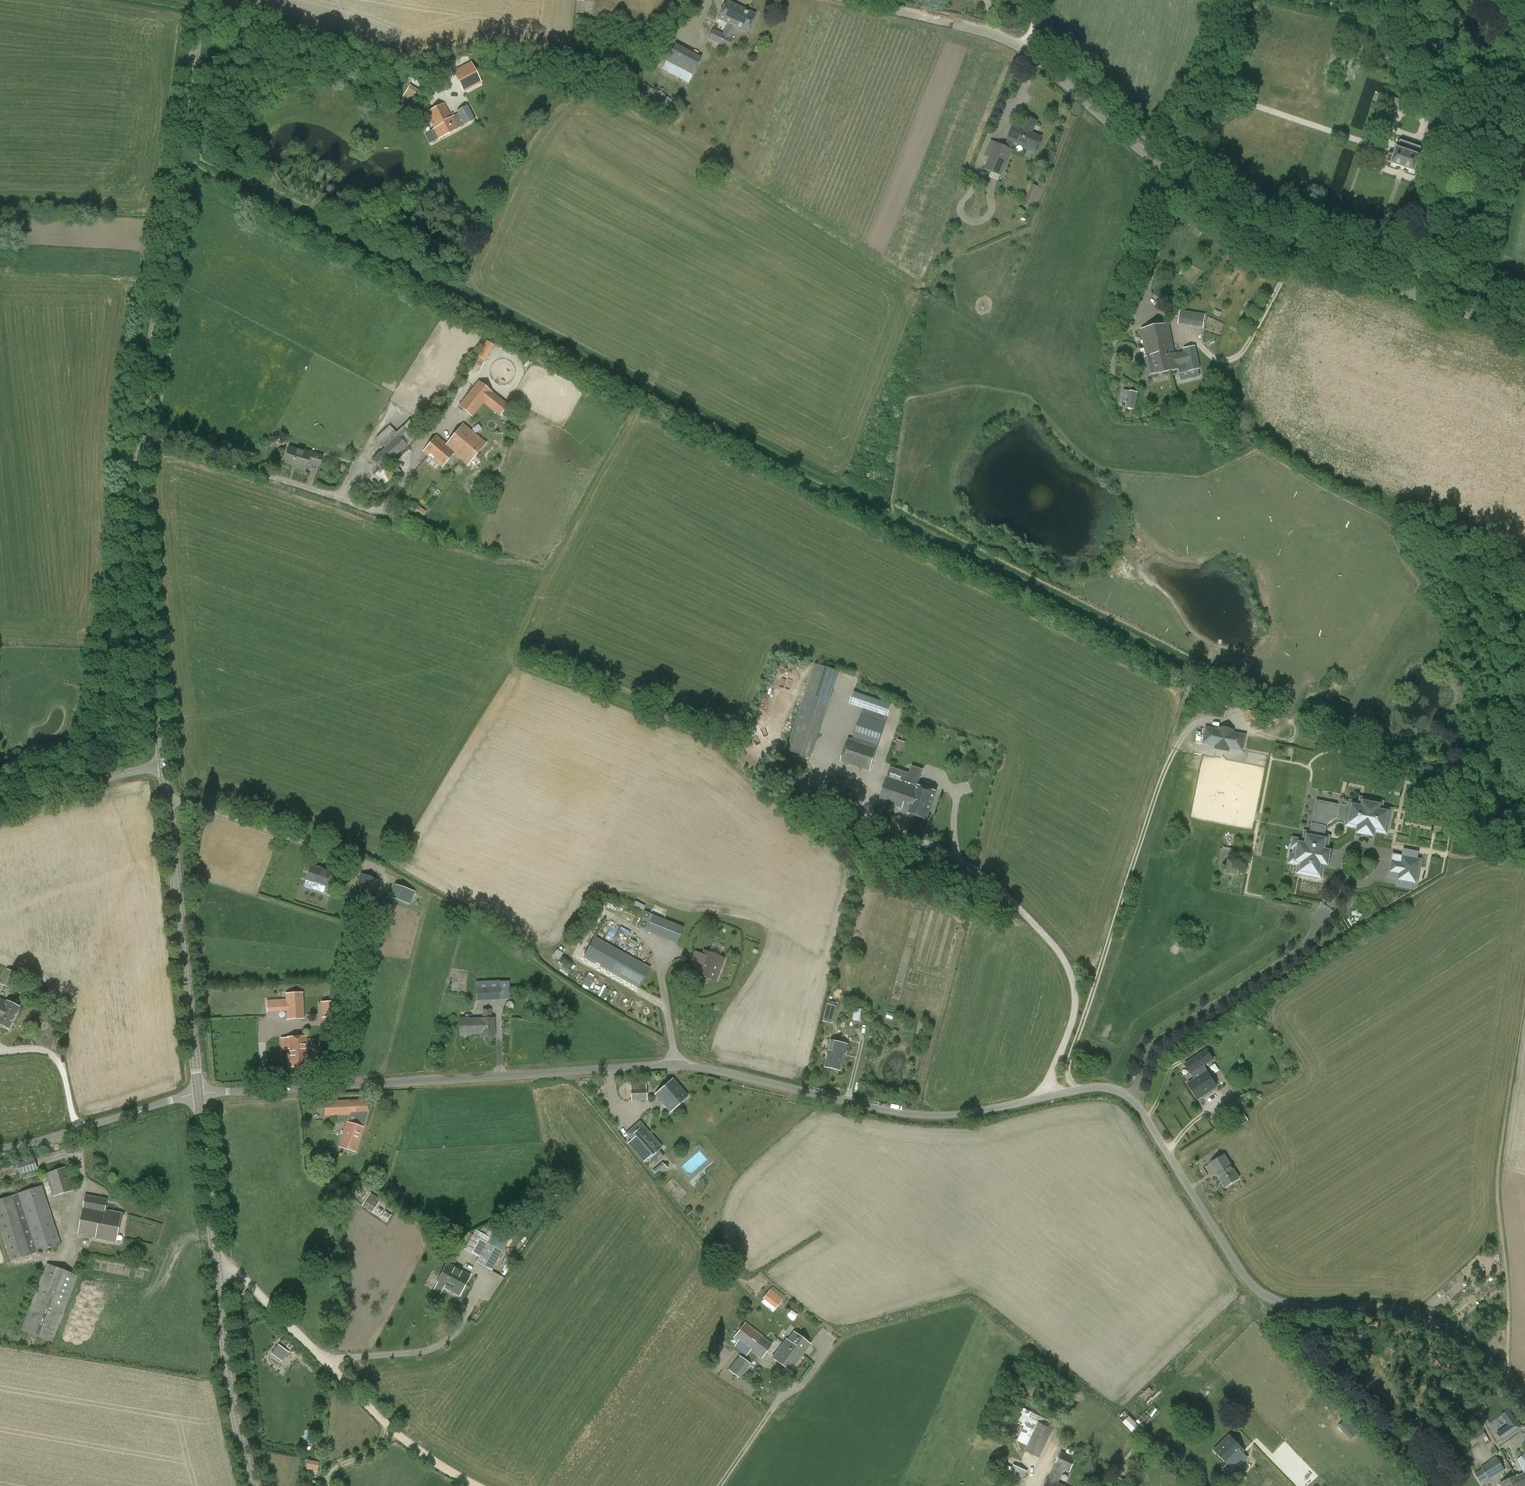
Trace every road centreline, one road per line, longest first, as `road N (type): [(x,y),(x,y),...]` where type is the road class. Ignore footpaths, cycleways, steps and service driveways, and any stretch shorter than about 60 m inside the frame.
road 1 (unclassified): [(1524,1398),(1465,1339),(1426,1317),(1385,1307),(1291,1306),(1263,1295),(1244,1277),(1140,1108),(1109,1088),(917,1116),(678,1064),(199,1093)]
road 2 (tertiary): [(164,764),(138,472),(204,0)]
road 3 (unclassified): [(1524,336),(1292,248),(1220,209),(1008,39),(855,0)]
road 4 (track): [(1043,1097),(1075,1017),(1076,993),(1060,952),(958,858),(857,813),(746,750)]
road 5 (tertiary): [(252,1485),(229,1391),(199,1093)]
road 6 (track): [(215,1266),(241,1276),(393,1430),(479,1485)]
road 7 (track): [(1075,1091),(1069,1062),(1166,764)]
road 8 (tertiary): [(199,1093),(164,764)]
road 9 (unclassified): [(199,1093),(0,1147)]
road 10 (track): [(1199,344),(1218,363),(1237,360),(1281,286),(1292,248)]
road 11 (unclassified): [(0,806),(164,764)]

